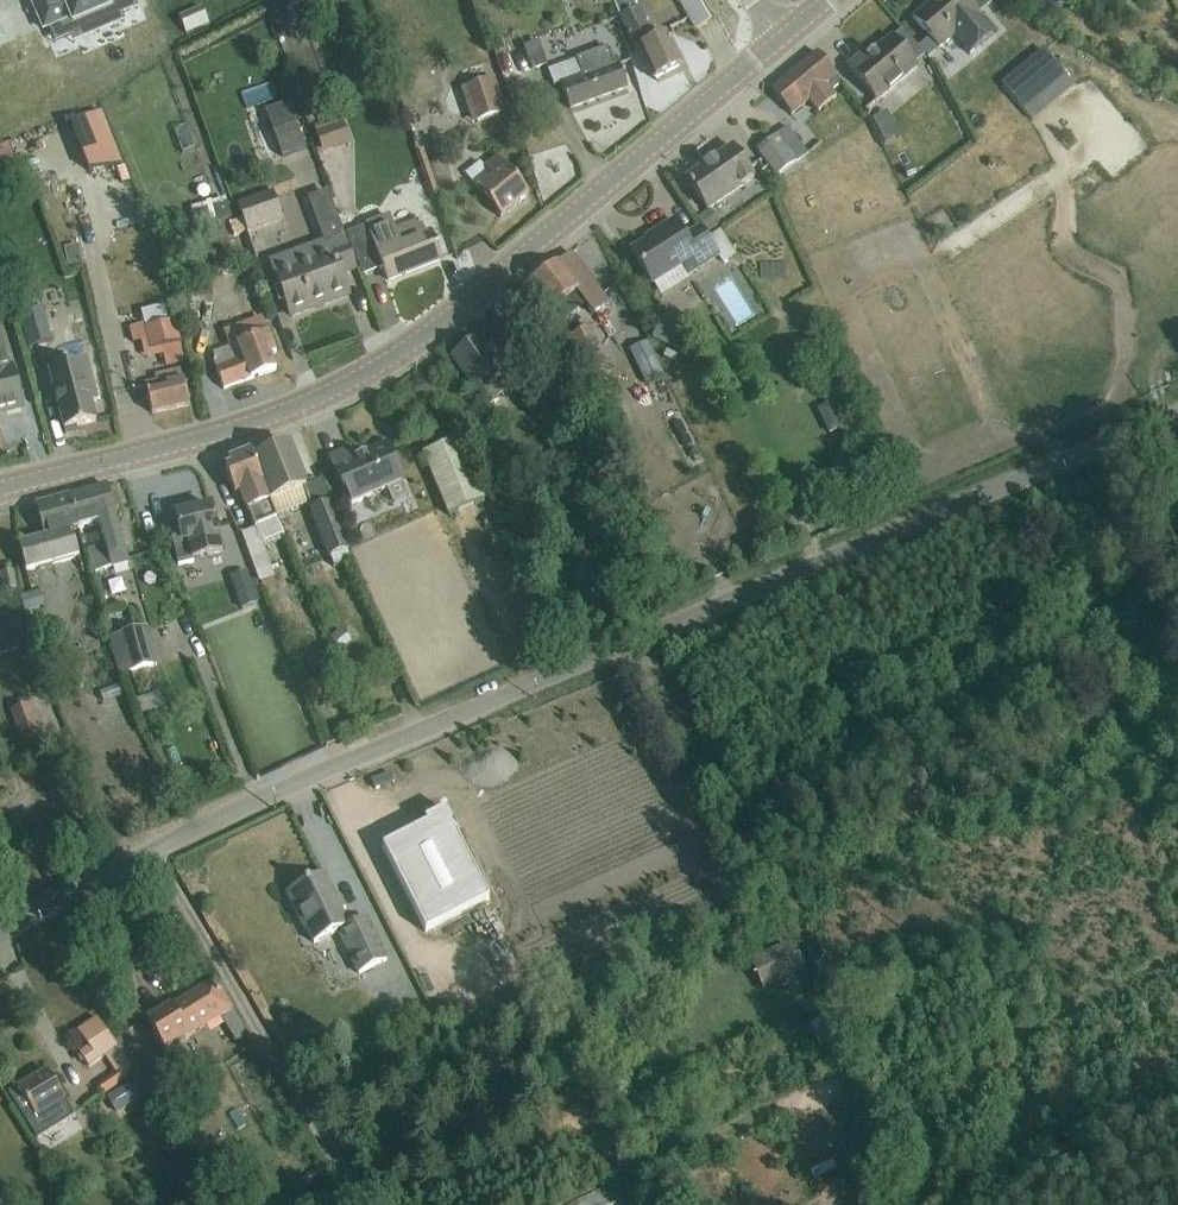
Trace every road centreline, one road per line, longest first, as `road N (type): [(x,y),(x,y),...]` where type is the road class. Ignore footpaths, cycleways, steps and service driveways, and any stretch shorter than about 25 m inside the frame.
road 1 (unclassified): [(149,850),(254,797),(1177,412)]
road 2 (tertiary): [(0,491),(141,463),(324,405),(537,254),(790,34)]
road 3 (residential): [(149,850),(359,1204)]
road 4 (residential): [(766,1117),(589,1204)]
road 5 (unclassified): [(0,932),(149,850)]

